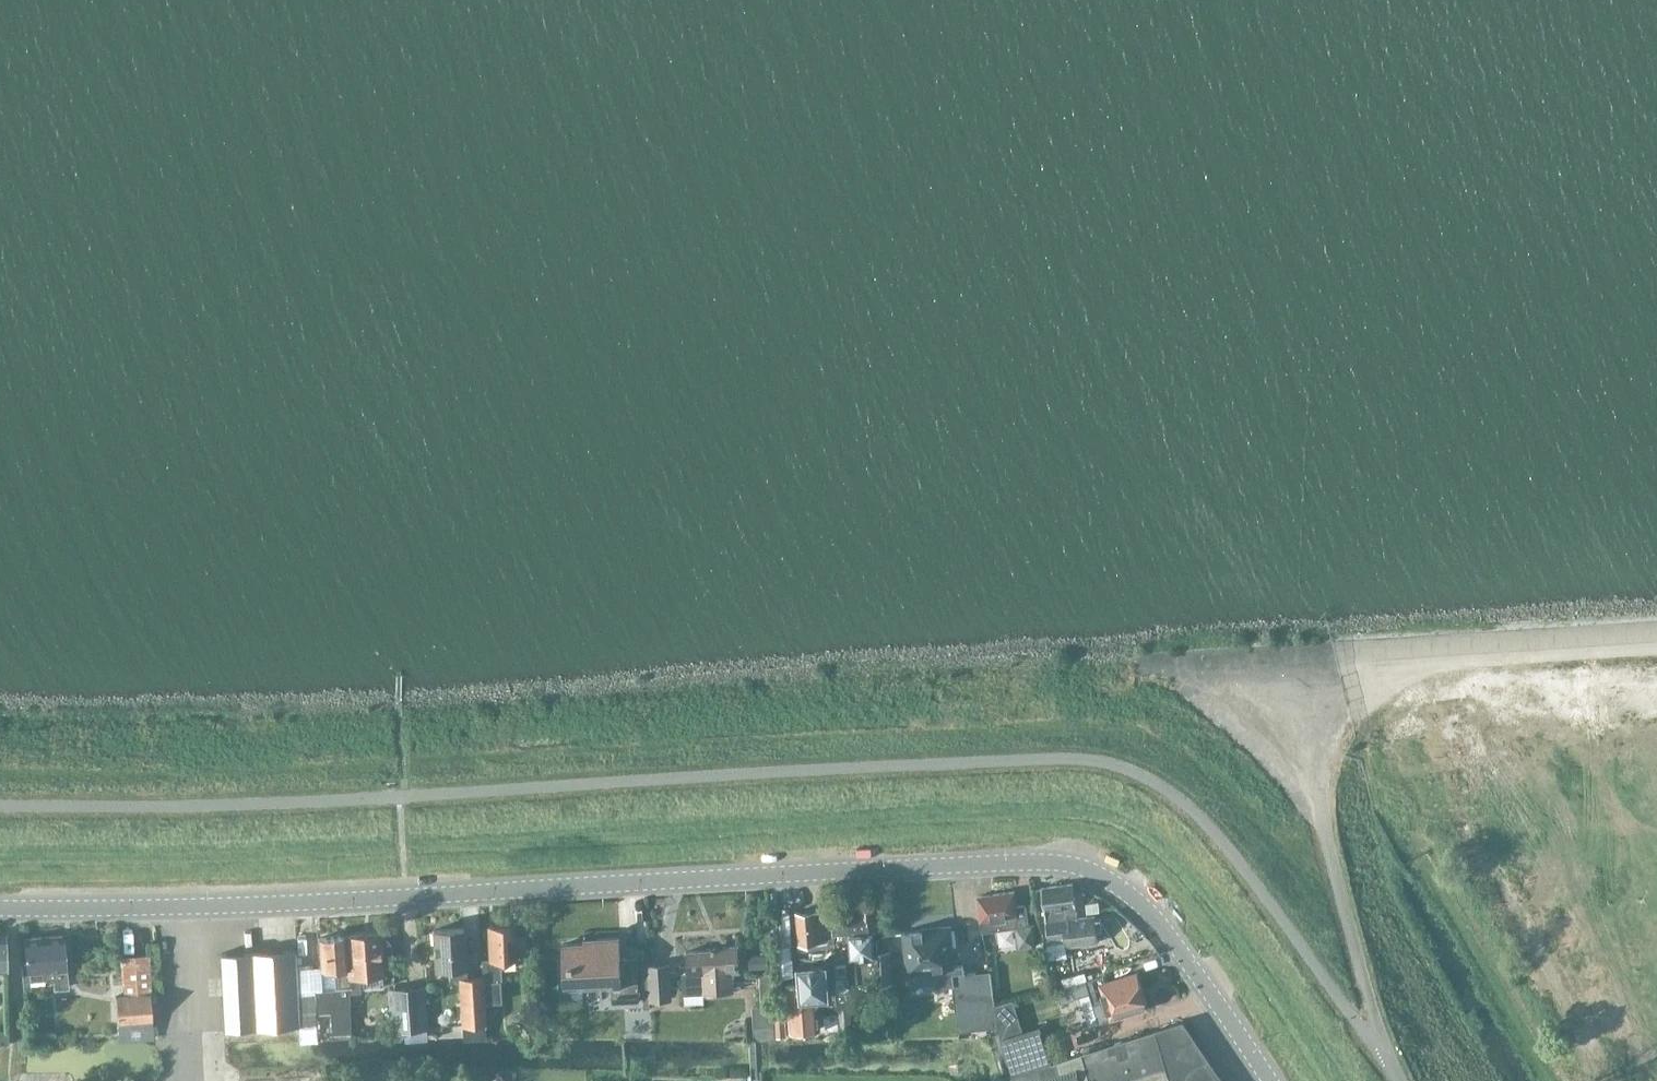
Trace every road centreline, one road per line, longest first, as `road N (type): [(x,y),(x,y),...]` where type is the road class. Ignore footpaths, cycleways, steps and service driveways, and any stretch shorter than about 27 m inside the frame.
road 1 (tertiary): [(0,909),(349,901),(1046,863),(1109,881),(1149,913),(1267,1080)]

